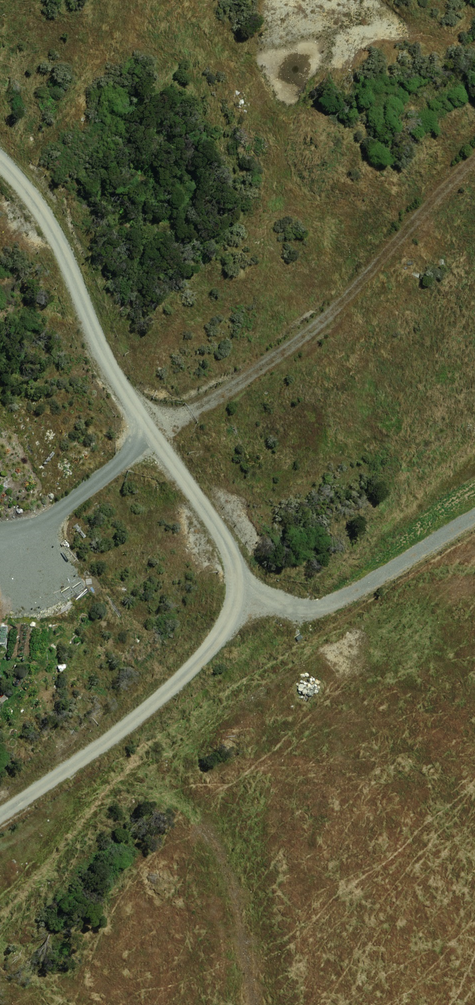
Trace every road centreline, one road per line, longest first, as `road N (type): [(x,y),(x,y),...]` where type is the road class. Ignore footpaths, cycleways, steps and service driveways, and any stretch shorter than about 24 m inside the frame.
road 1 (track): [(0,823),(148,715),(237,600),(225,553),(143,421)]
road 2 (track): [(474,147),(337,303),(262,367),(143,421)]
road 3 (residential): [(143,421),(104,364),(80,280),(40,196),(0,164)]
road 4 (track): [(237,600),(324,606),(474,508)]

